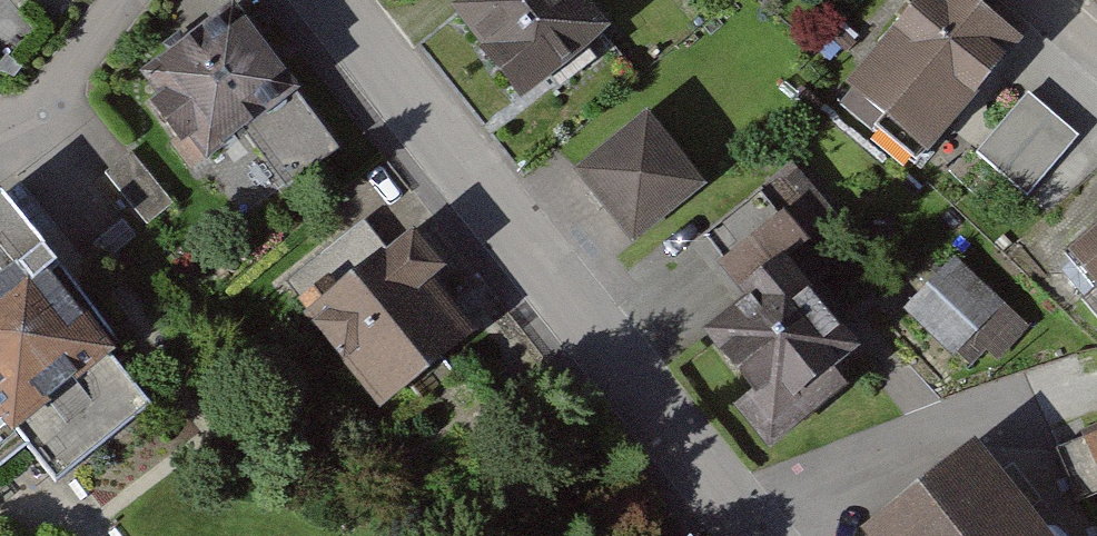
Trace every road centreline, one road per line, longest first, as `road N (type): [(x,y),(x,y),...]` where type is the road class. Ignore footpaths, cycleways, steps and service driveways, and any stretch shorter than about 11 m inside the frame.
road 1 (residential): [(331,0),(747,535)]

